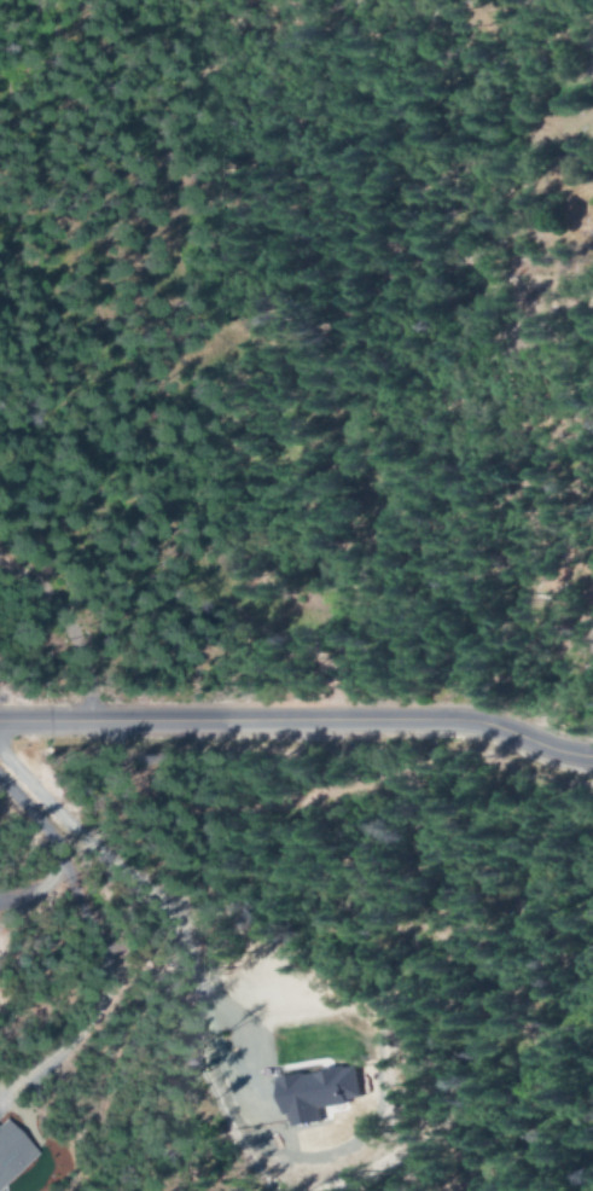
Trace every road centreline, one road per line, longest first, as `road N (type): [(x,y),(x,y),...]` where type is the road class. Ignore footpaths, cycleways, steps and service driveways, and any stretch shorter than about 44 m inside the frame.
road 1 (residential): [(0,712),(413,714),(481,719),(592,752)]

